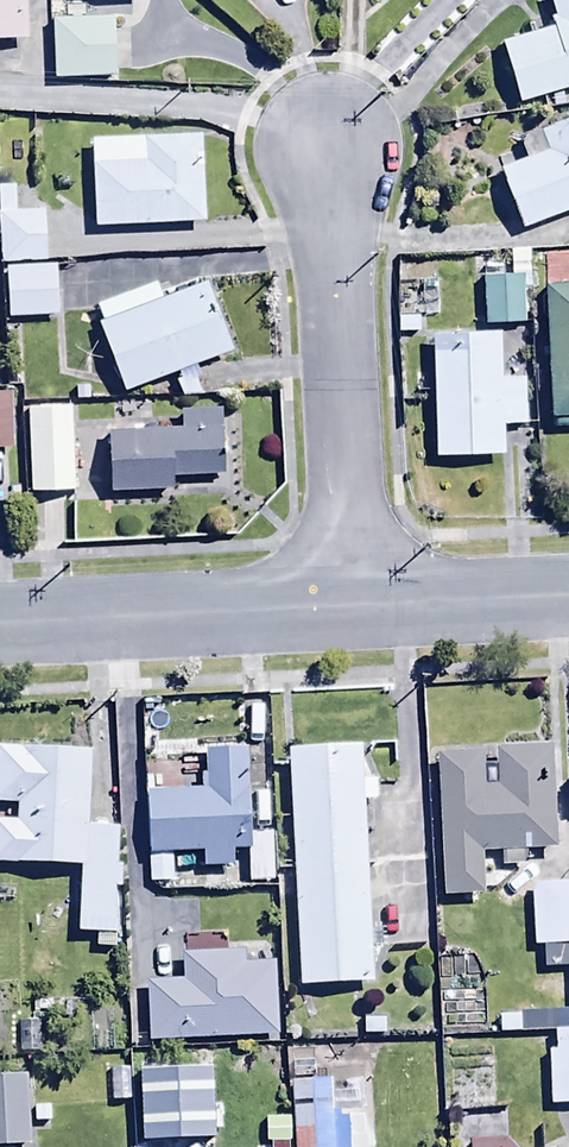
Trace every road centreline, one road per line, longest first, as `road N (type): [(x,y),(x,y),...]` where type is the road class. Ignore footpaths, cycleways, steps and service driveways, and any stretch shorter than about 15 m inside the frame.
road 1 (residential): [(330,148),(352,611)]
road 2 (residential): [(352,611),(0,628)]
road 3 (residential): [(568,600),(352,611)]

